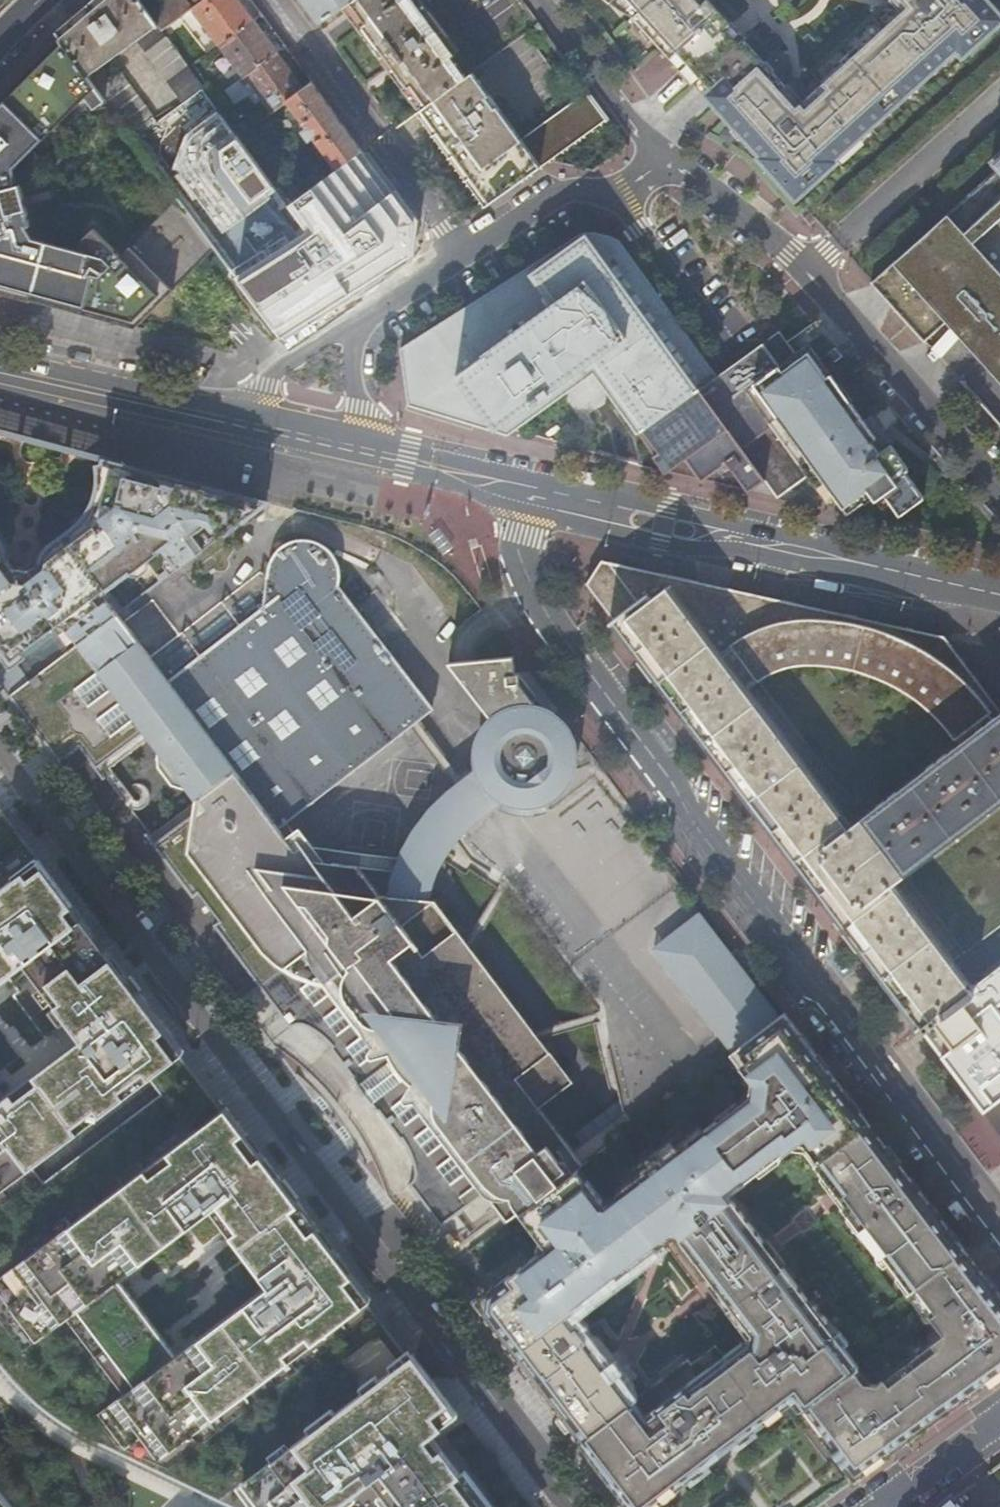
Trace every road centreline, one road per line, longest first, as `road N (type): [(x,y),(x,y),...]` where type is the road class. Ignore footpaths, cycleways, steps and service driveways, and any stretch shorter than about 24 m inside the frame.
road 1 (residential): [(572,1506),(0,755)]
road 2 (tertiary): [(506,488),(526,574),(572,647),(999,1216)]
road 3 (primary): [(506,488),(999,594)]
road 4 (residential): [(999,490),(803,263),(658,157)]
road 5 (residential): [(278,0),(472,256)]
road 6 (primary): [(0,368),(213,413)]
road 7 (residential): [(658,157),(610,192),(570,195),(472,256)]
road 8 (residential): [(542,0),(658,157)]
road 9 (residential): [(372,328),(213,413)]
road 10 (primary): [(213,413),(368,453)]
road 11 (primary): [(999,1421),(882,1506)]
road 12 (primary): [(368,453),(506,488)]
road 13 (residential): [(368,453),(353,405),(372,328)]
road 14 (residential): [(472,256),(372,328)]

